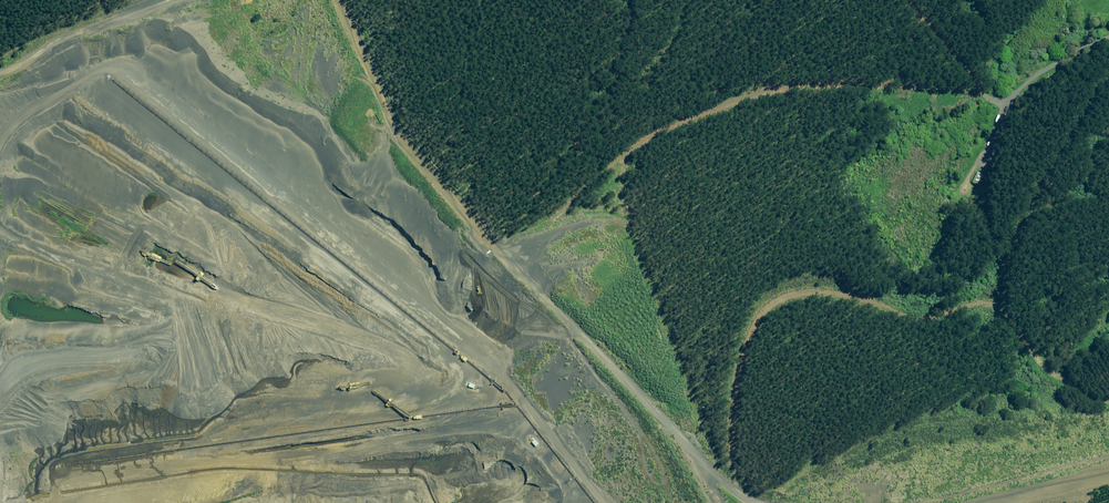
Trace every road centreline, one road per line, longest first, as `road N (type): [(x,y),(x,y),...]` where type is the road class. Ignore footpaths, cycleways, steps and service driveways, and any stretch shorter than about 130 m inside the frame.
road 1 (unclassified): [(331,0),(468,239),(514,241),(560,217),(610,172)]
road 2 (unclassified): [(610,172),(644,142),(723,102),(791,88),(844,82),(988,95)]
road 3 (unclassified): [(0,230),(73,186),(35,62),(49,45),(174,0)]
road 4 (unclassified): [(707,434),(610,172)]
road 5 (unclassified): [(988,95),(1108,38)]
road 6 (unclassified): [(915,0),(988,95)]

